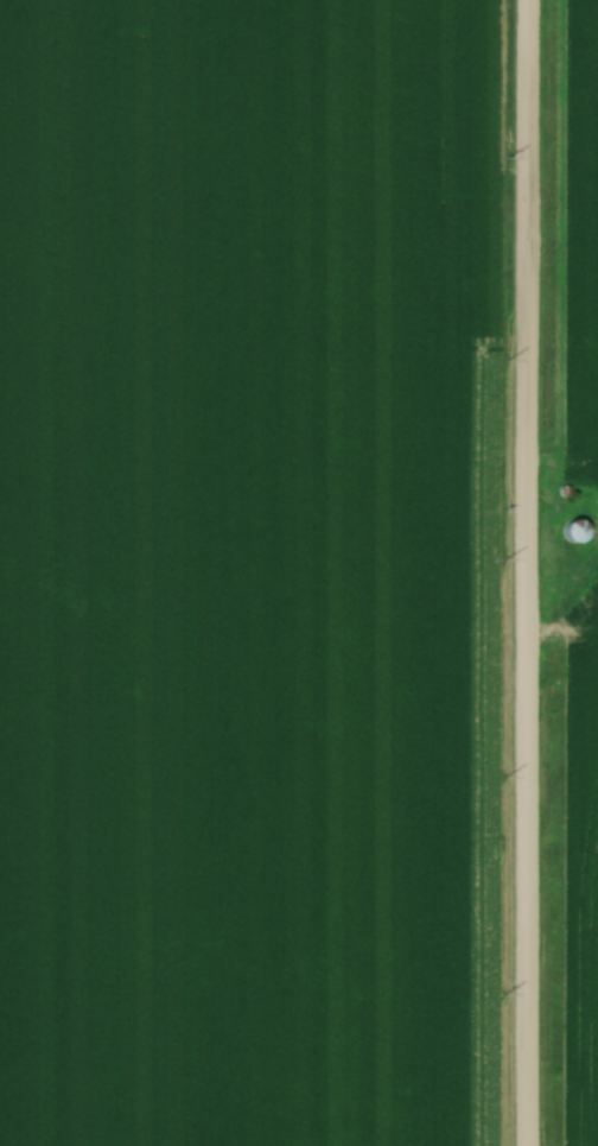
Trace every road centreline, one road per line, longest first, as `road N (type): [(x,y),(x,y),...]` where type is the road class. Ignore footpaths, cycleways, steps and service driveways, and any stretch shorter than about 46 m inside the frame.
road 1 (residential): [(526,1145),(530,0)]

